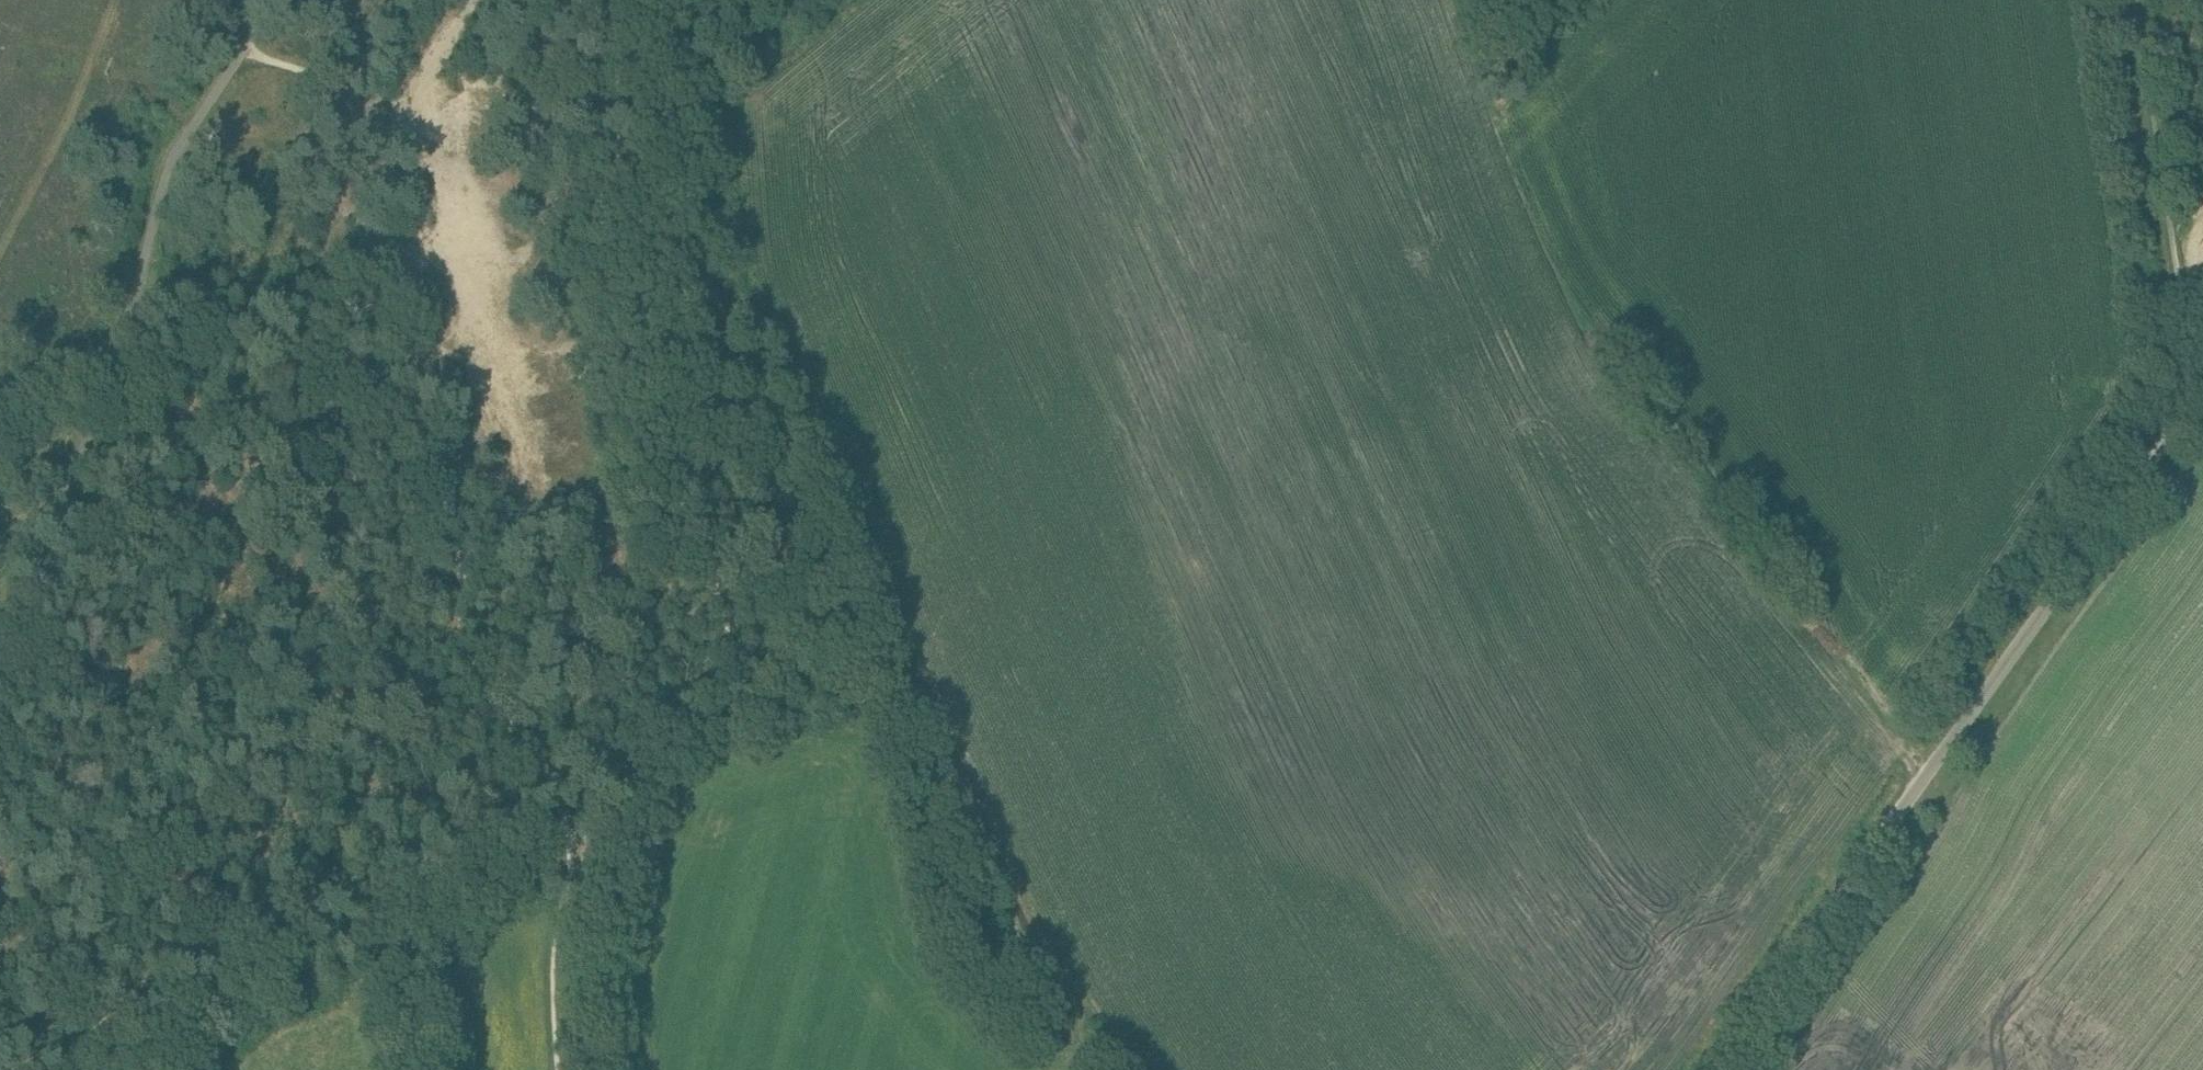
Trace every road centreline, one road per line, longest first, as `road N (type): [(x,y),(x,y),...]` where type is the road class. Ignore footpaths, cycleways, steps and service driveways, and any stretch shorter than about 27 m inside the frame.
road 1 (unclassified): [(1706,1069),(2202,390)]
road 2 (track): [(2195,401),(2176,350),(2120,0)]

